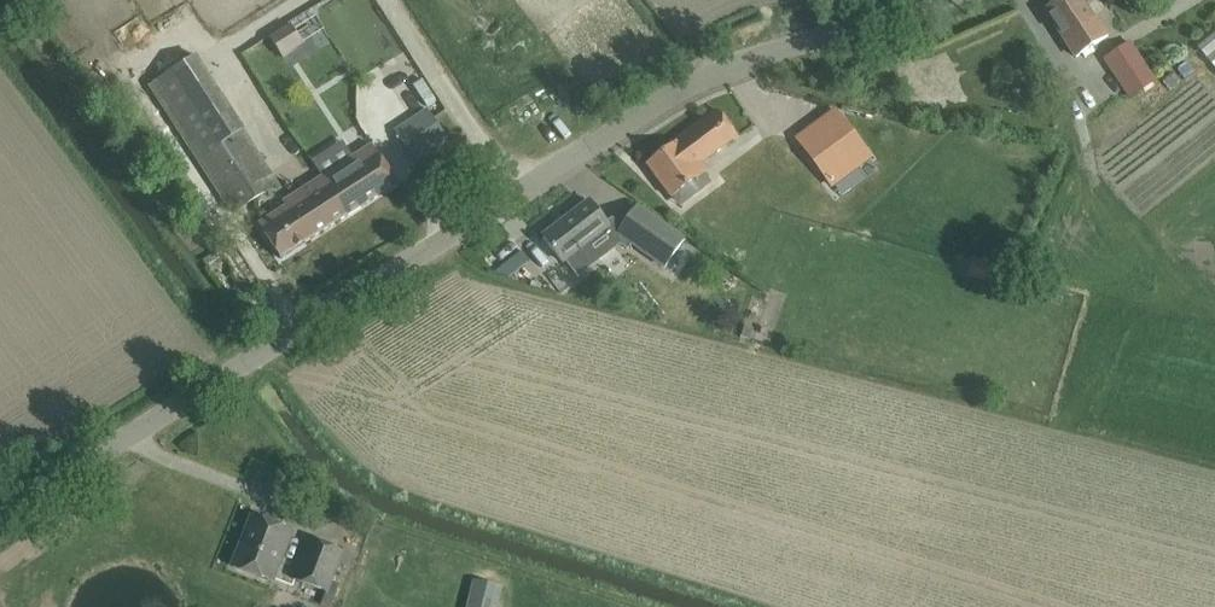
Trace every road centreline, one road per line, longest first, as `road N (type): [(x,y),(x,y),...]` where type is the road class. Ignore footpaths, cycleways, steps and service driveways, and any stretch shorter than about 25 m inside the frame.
road 1 (unclassified): [(0,518),(730,65),(921,0)]

